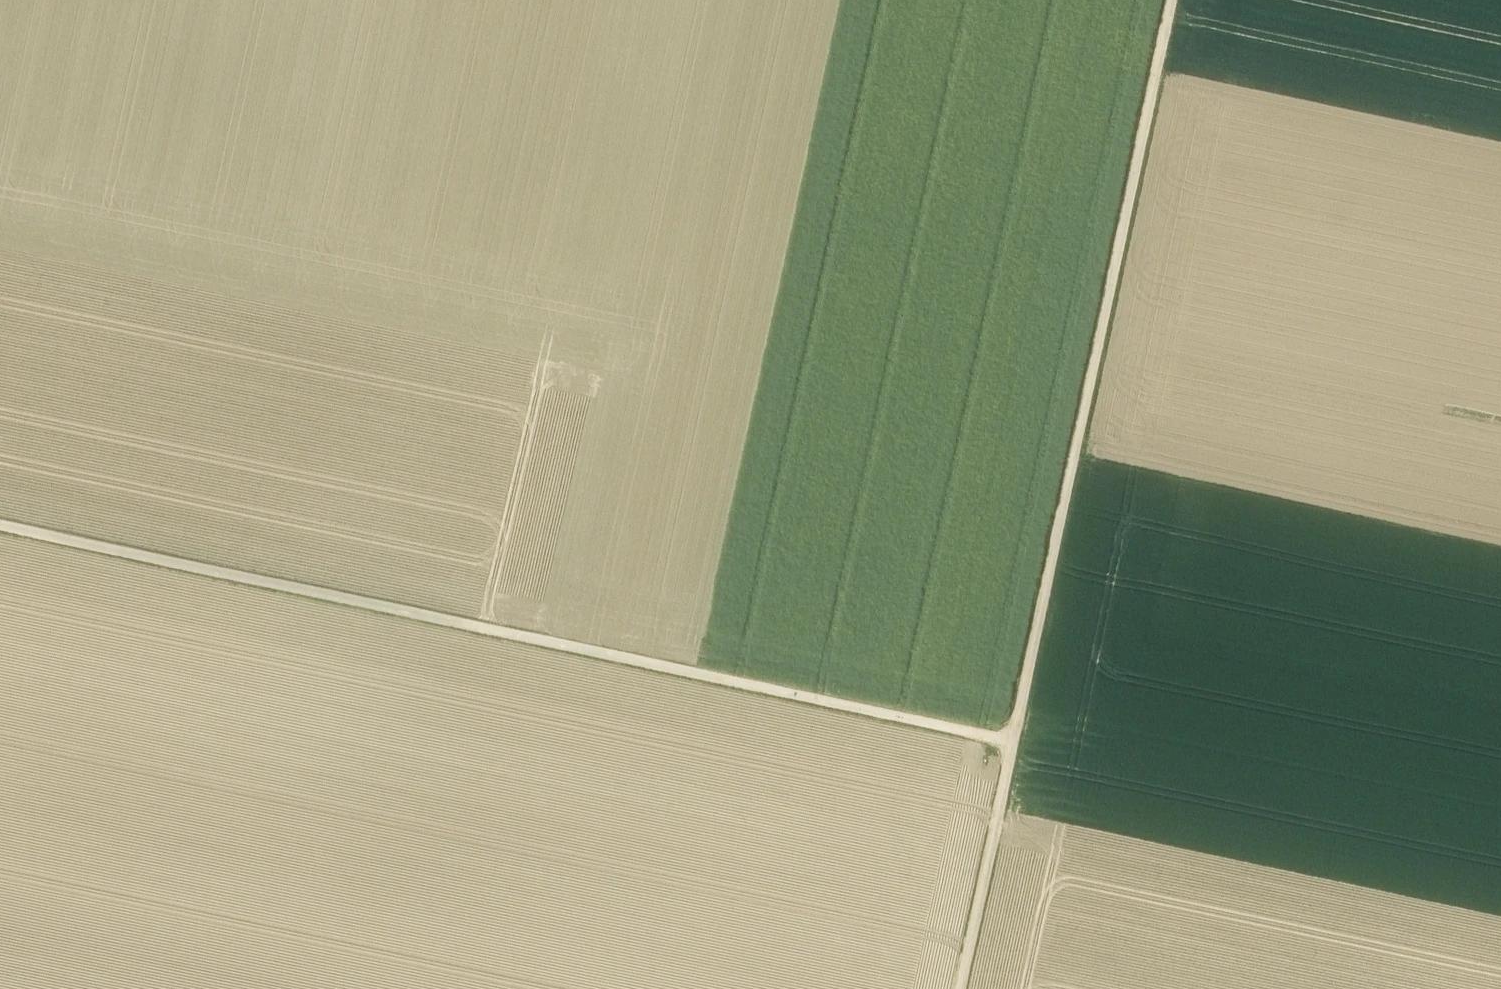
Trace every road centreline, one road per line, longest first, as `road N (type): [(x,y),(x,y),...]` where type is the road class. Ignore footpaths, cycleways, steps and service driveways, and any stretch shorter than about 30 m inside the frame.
road 1 (track): [(1012,741),(0,528)]
road 2 (track): [(960,988),(1172,0)]

